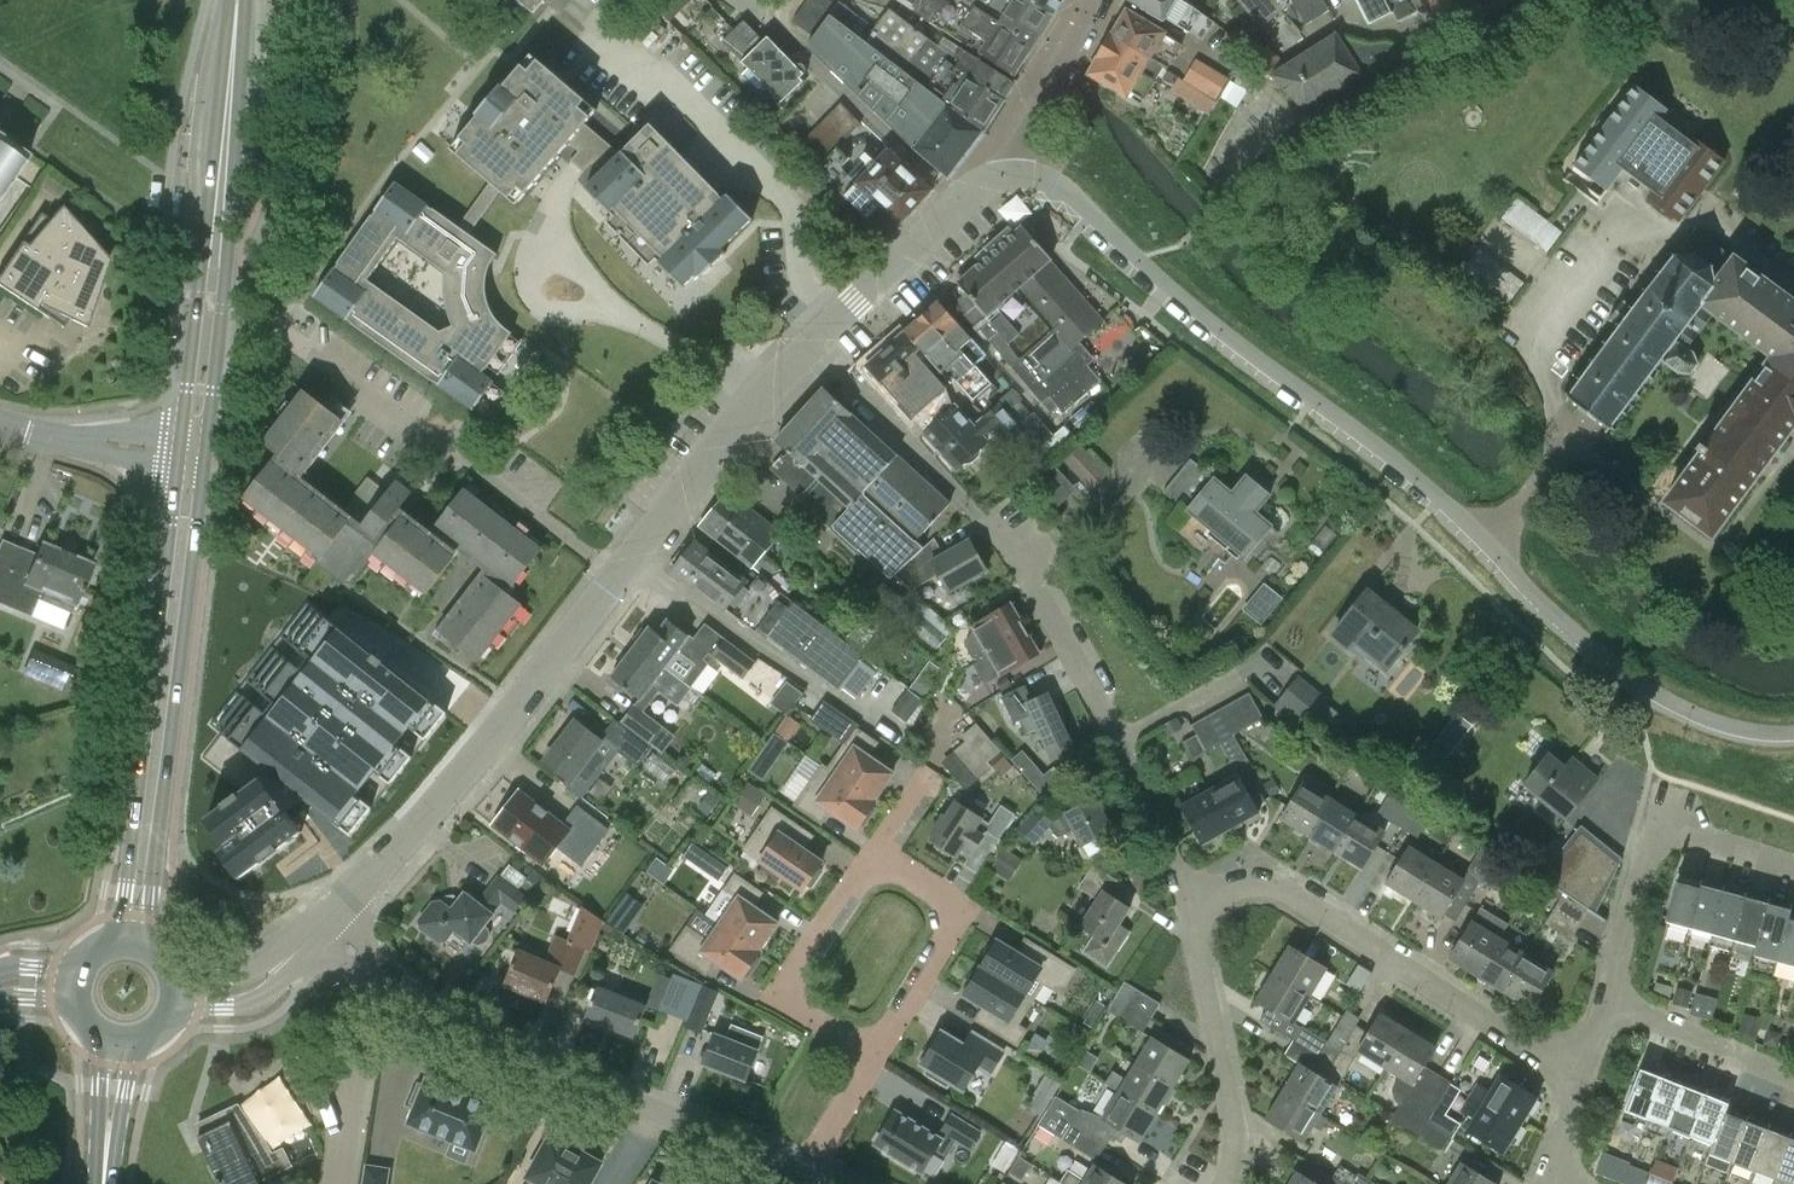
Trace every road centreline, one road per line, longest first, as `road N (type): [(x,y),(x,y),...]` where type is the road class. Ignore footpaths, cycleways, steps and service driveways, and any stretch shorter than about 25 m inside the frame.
road 1 (tertiary): [(1018,178),(1071,194),(1209,323),(1440,500),(1551,614),(1641,686),(1735,729),(1793,735)]
road 2 (residential): [(1193,888),(1038,582),(817,338)]
road 3 (secondary): [(152,946),(150,908),(206,454)]
road 4 (secondary): [(178,466),(123,909),(108,942)]
road 5 (residential): [(809,1165),(613,1075),(480,1039),(371,972)]
road 6 (secondary): [(206,454),(247,0)]
road 7 (residential): [(1593,1051),(1523,1025),(1273,876),(1193,888)]
road 8 (secondary): [(229,0),(181,438)]
road 9 (tertiary): [(338,909),(501,726),(617,576)]
road 10 (residential): [(617,576),(323,361)]
road 11 (residential): [(1605,999),(1654,829),(1793,867)]
road 12 (tertiary): [(617,576),(773,381),(817,338)]
road 13 (residential): [(1221,1183),(1238,1108),(1193,888)]
road 14 (residential): [(881,856),(787,1002),(877,1060)]
road 15 (residential): [(877,1060),(971,914),(881,856)]
road 16 (residential): [(341,1183),(371,972)]
road 17 (residential): [(1793,1074),(1605,999)]
road 18 (tertiary): [(817,338),(960,203)]
road 19 (residential): [(1094,0),(1028,135),(1018,178)]
road 20 (residential): [(172,1014),(261,1000),(299,963),(313,934)]
road 21 (residential): [(960,203),(836,83)]
road 22 (residential): [(313,934),(243,975),(174,971)]
road 23 (secondary): [(99,1035),(96,1157),(104,1174)]
road 24 (secondary): [(104,1174),(115,1159),(140,1041)]
road 25 (residential): [(1546,1171),(1593,1051)]
road 26 (residential): [(809,1165),(877,1060)]
road 27 (residential): [(836,83),(742,4)]

